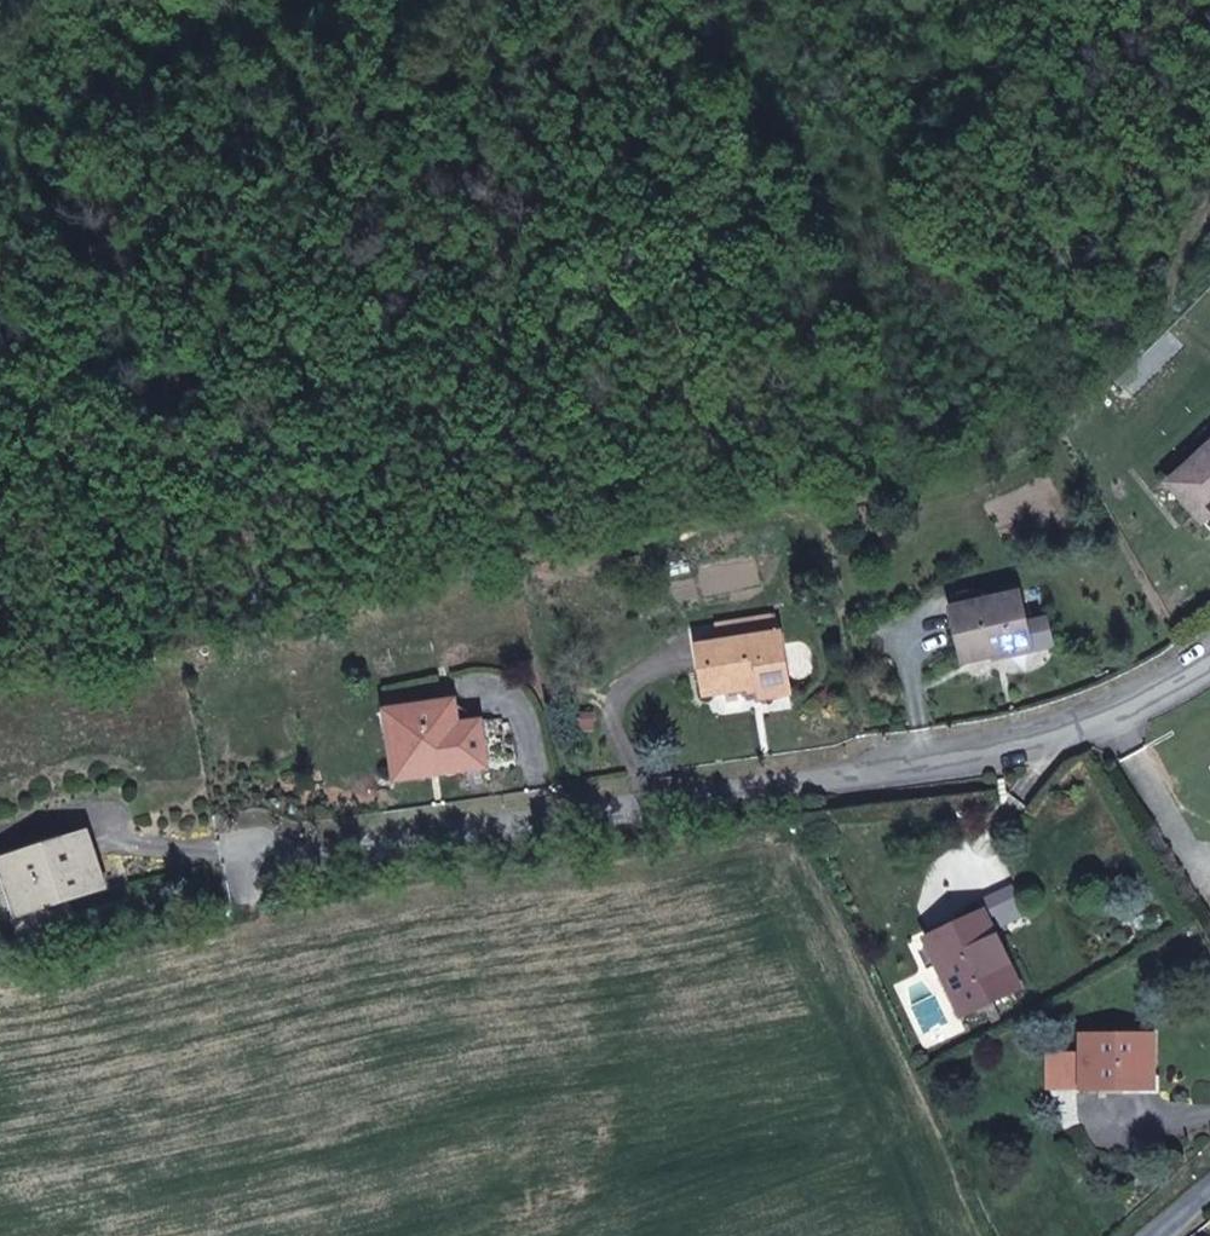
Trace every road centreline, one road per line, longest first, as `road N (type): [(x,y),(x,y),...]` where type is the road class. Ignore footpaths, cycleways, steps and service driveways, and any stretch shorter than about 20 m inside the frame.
road 1 (residential): [(213,850),(941,763),(1176,688),(1209,668)]

